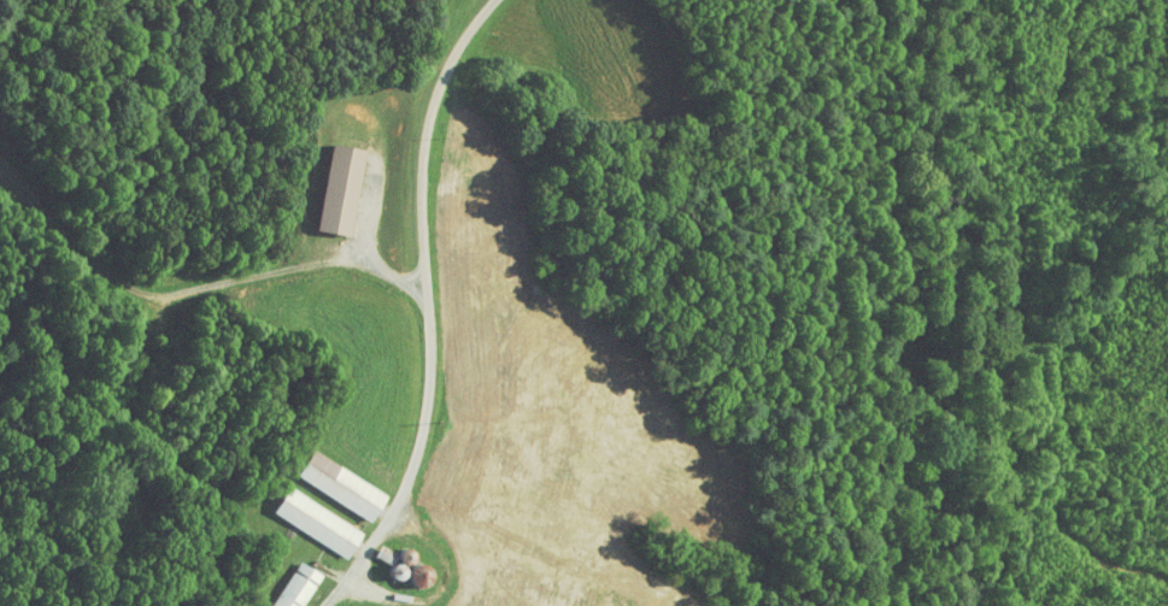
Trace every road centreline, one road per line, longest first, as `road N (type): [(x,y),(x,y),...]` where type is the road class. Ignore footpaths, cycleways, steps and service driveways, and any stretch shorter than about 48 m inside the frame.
road 1 (residential): [(321,605),(381,525),(419,448),(434,355),(413,255),(413,187),(434,73),(490,0)]

